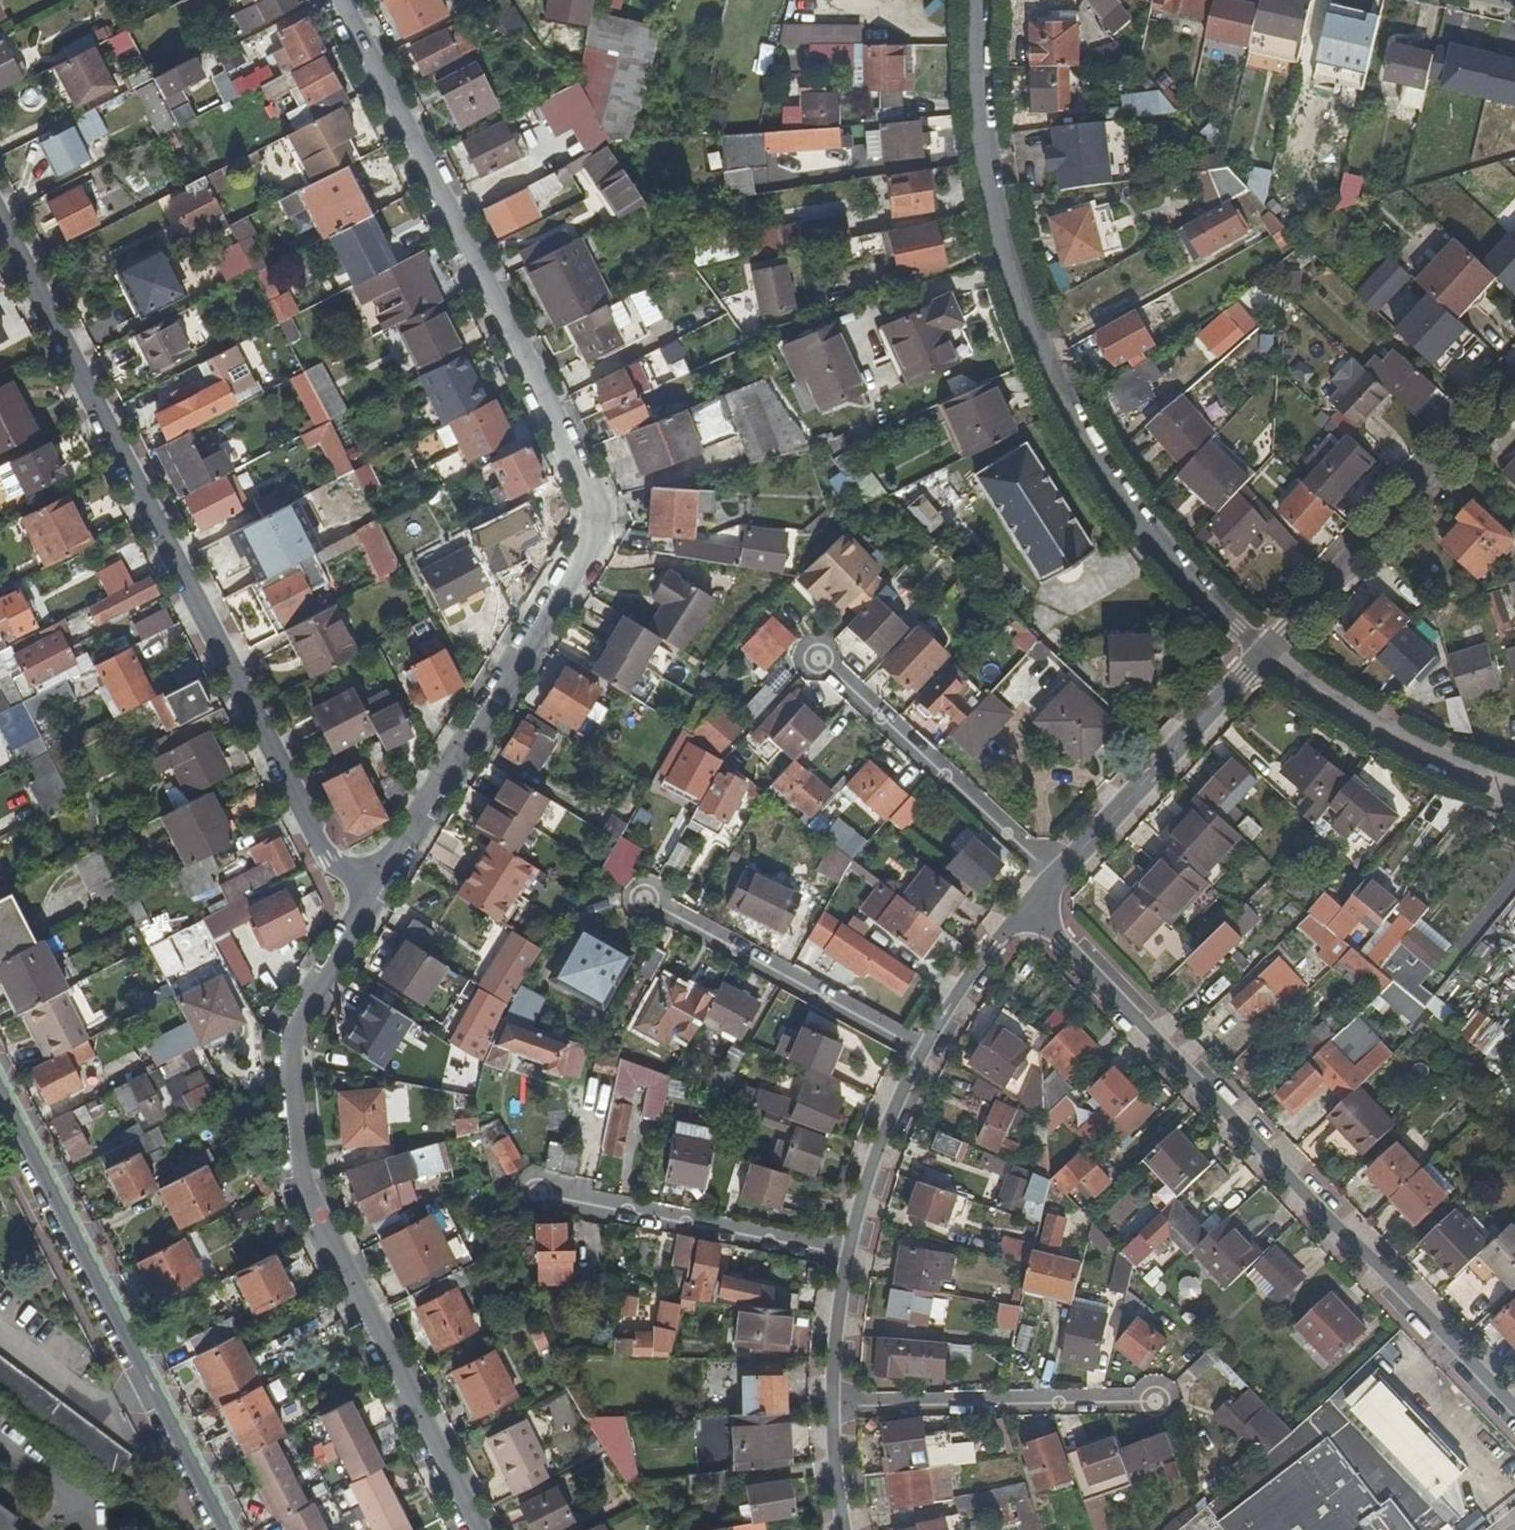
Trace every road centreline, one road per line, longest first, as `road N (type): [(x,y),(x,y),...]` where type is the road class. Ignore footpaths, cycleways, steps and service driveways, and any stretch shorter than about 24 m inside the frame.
road 1 (residential): [(374,889),(563,593),(590,544),(597,506),(340,0)]
road 2 (residential): [(374,889),(330,858),(0,217)]
road 3 (tertiary): [(977,0),(988,184),(1016,295),(1108,482),(1150,539),(1266,650)]
road 4 (residential): [(476,1529),(303,1179),(292,1046),(314,986),(374,889)]
road 5 (residential): [(1514,1414),(1031,909)]
road 6 (residential): [(1031,909),(947,1008),(866,1179),(833,1354),(845,1529)]
road 7 (residential): [(0,1098),(217,1529)]
road 8 (residential): [(1266,650),(1514,382)]
road 9 (residential): [(1031,909),(1266,650)]
road 10 (tertiary): [(1266,650),(1364,716),(1514,786)]

